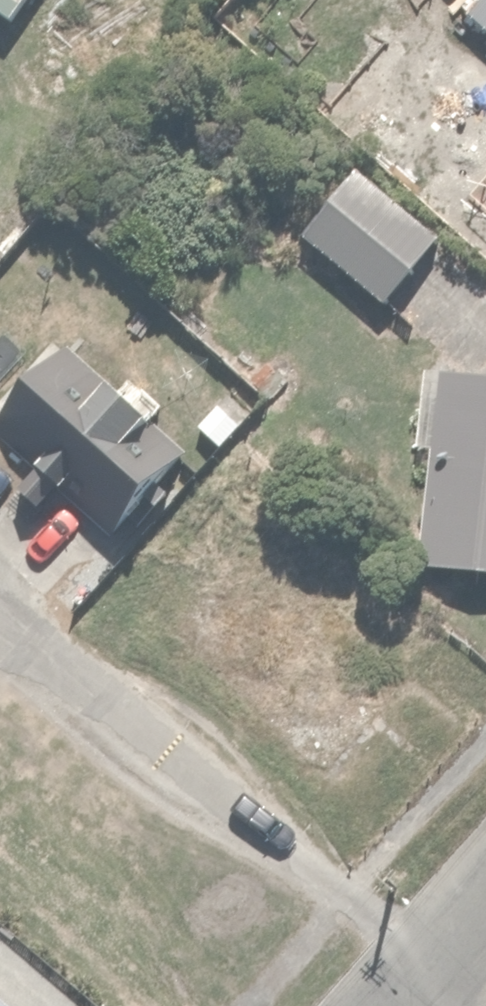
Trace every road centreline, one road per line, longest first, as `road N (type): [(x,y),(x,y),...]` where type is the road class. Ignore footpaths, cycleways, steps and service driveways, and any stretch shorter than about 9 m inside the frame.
road 1 (residential): [(485,914),(403,1005)]

